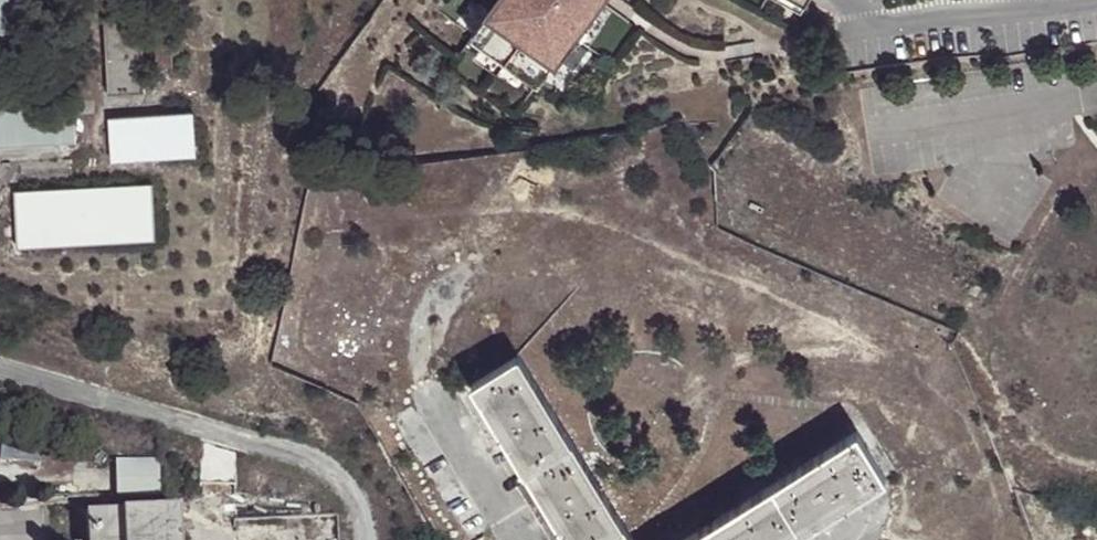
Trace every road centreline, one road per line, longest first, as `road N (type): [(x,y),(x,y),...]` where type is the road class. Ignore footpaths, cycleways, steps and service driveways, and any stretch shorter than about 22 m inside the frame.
road 1 (residential): [(437,406),(525,539)]

